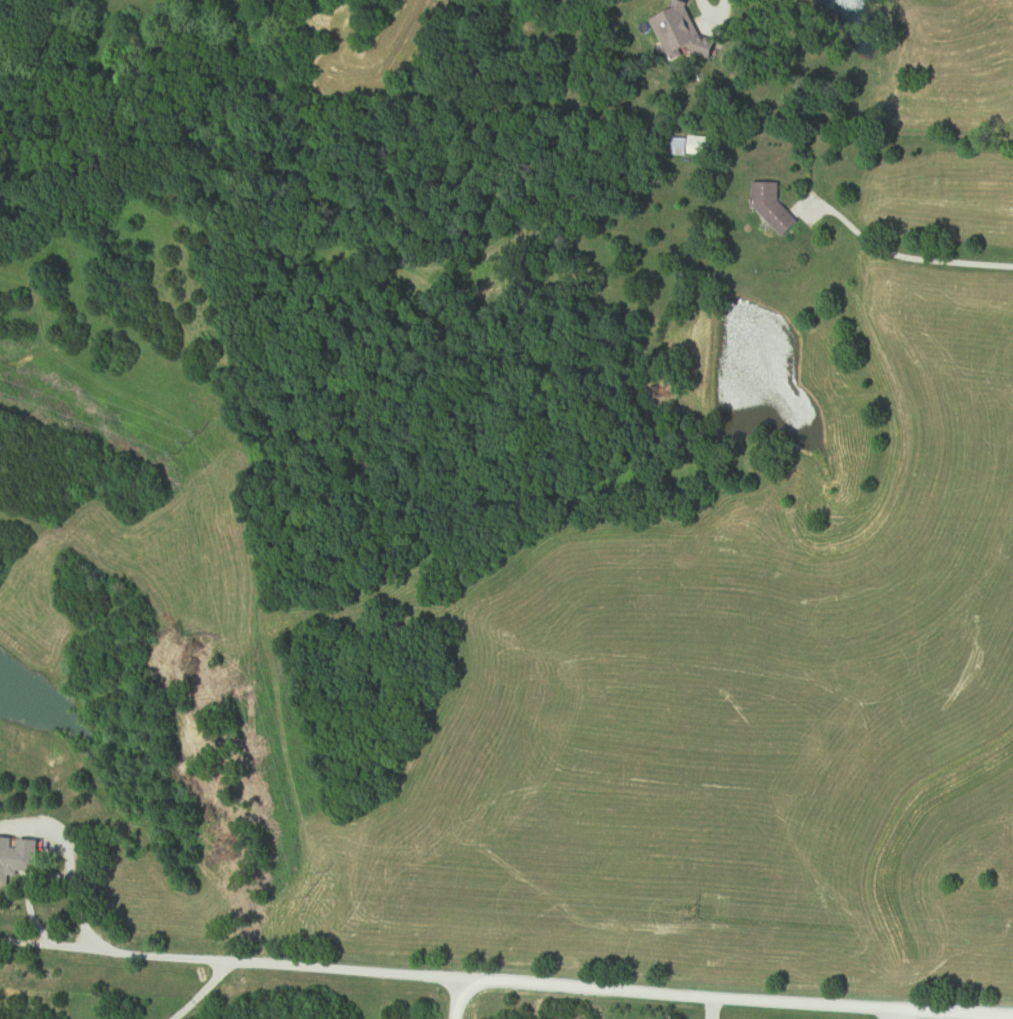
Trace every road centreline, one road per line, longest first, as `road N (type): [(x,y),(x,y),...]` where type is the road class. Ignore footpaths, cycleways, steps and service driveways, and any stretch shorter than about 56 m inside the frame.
road 1 (residential): [(1012,1016),(92,953)]
road 2 (residential): [(92,953),(88,927),(76,914),(69,846),(38,833),(0,833)]

